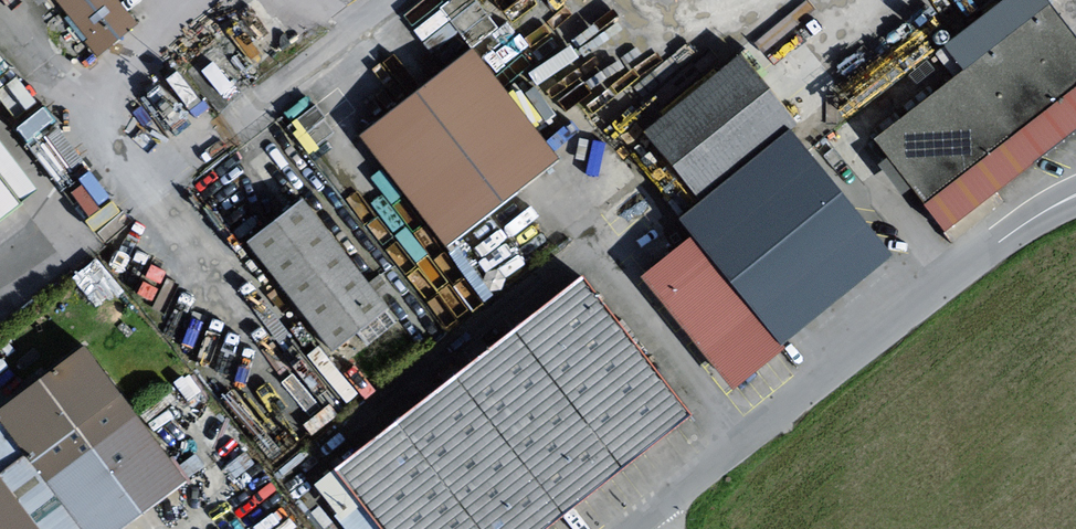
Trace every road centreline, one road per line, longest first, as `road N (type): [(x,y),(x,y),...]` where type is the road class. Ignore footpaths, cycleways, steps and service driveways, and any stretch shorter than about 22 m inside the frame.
road 1 (tertiary): [(657,506),(1061,202)]

